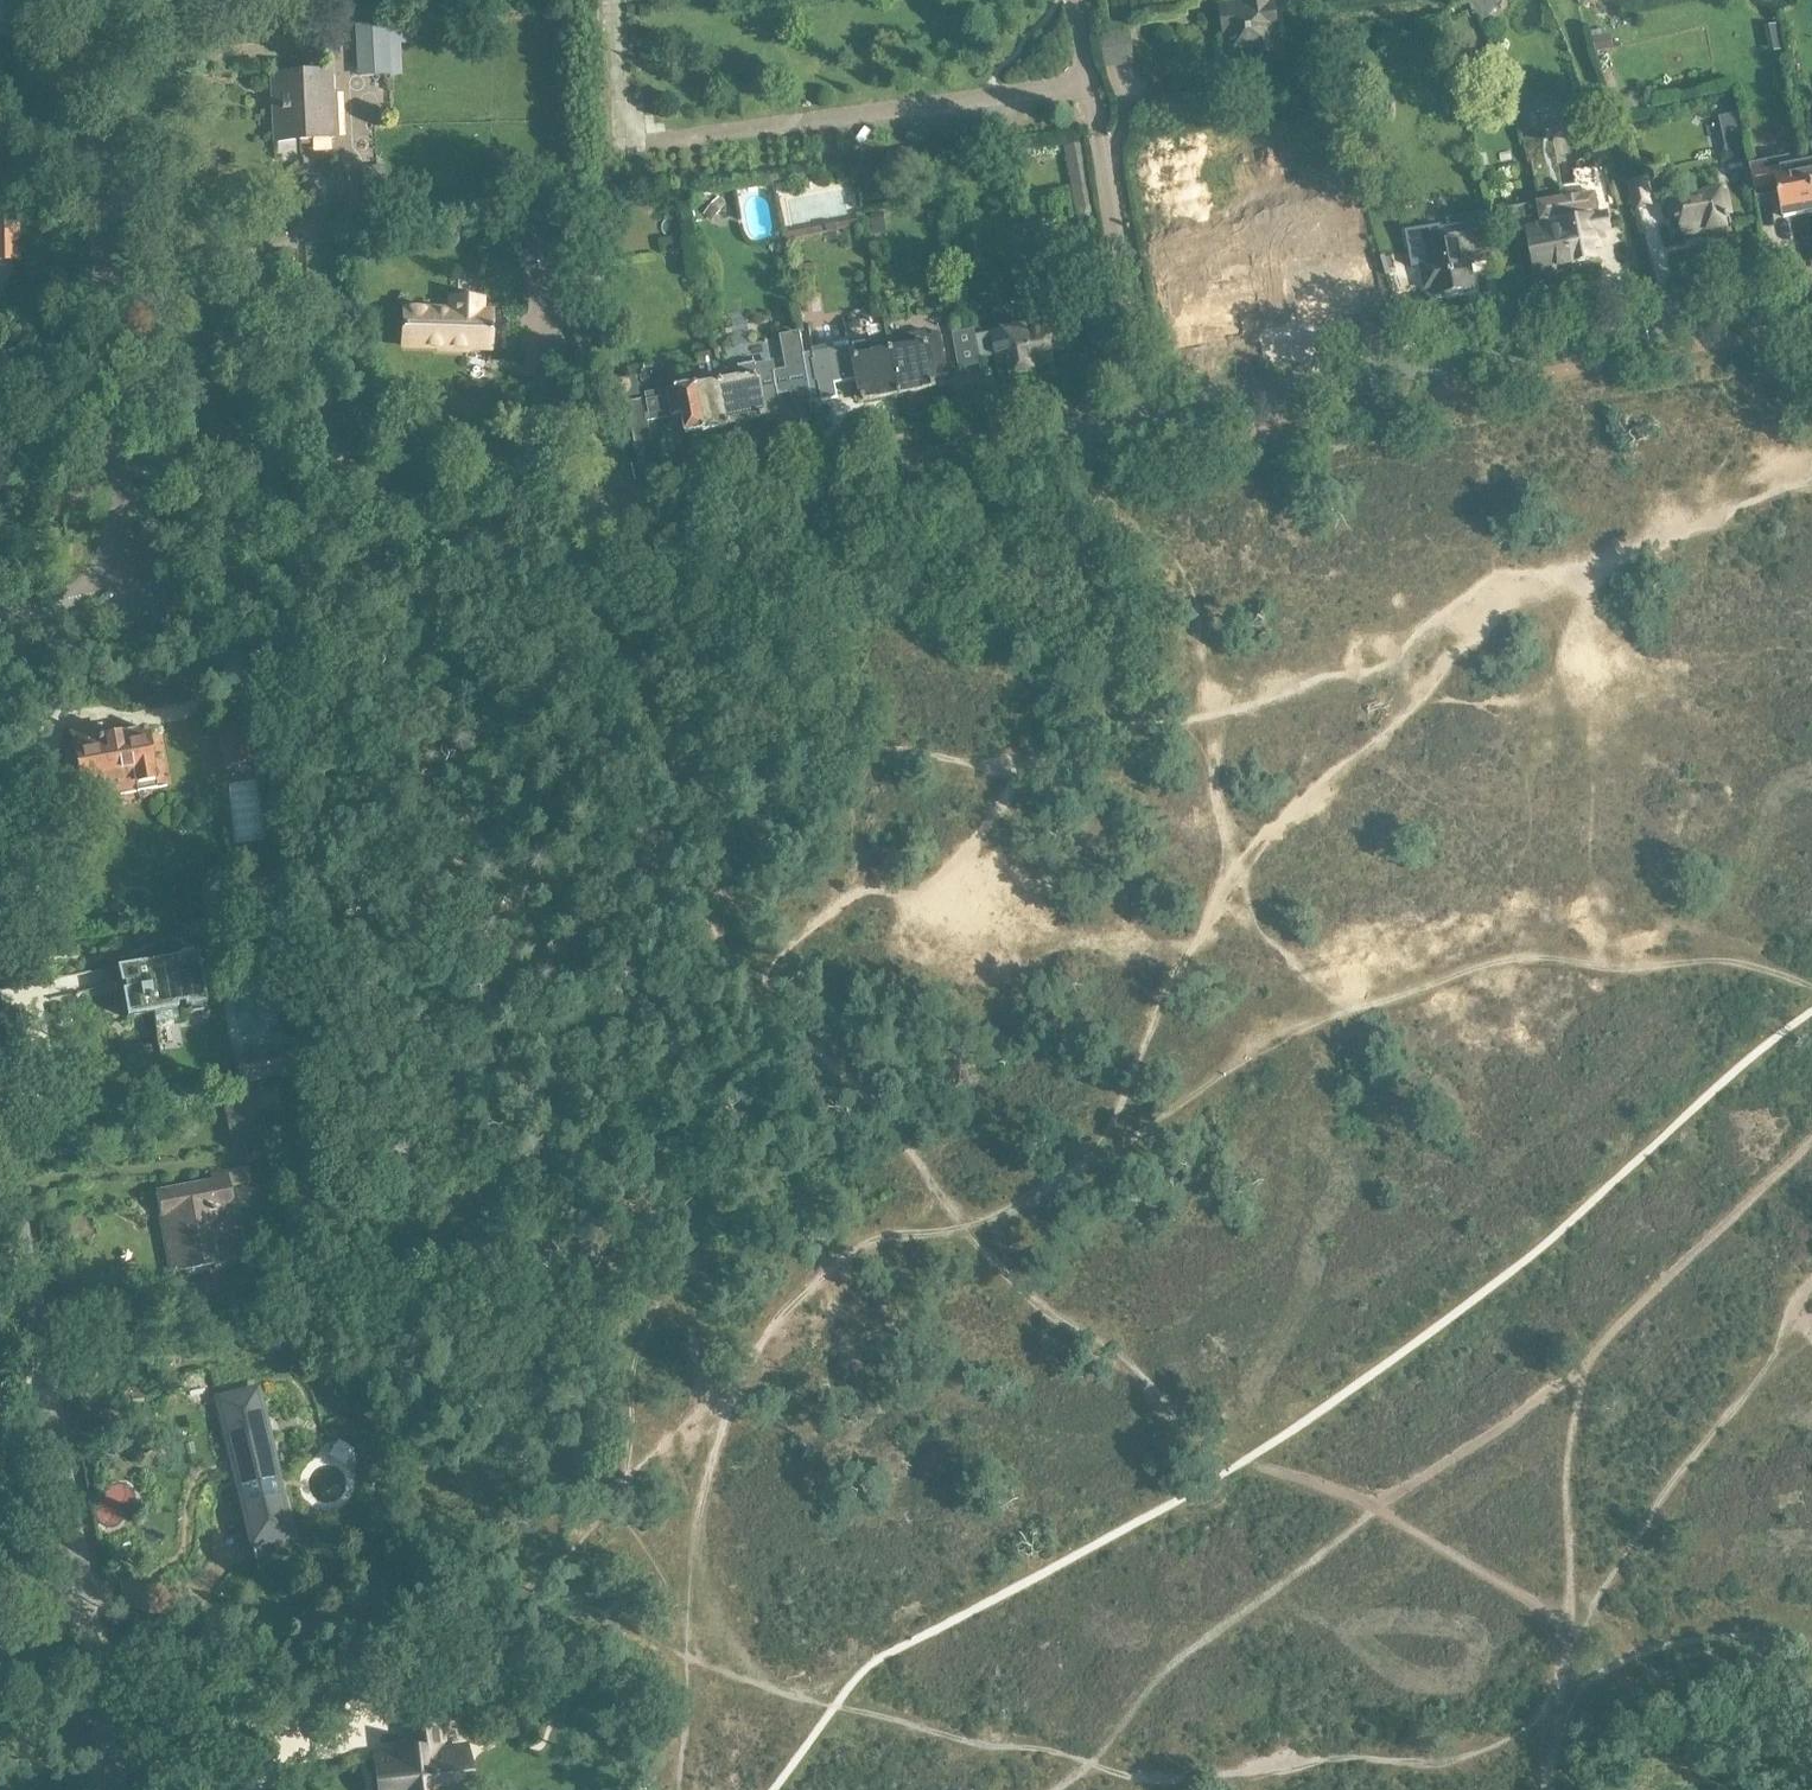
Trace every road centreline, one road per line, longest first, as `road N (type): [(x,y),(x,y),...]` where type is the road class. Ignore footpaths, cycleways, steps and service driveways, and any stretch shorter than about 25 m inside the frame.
road 1 (tertiary): [(129,603),(1811,293)]
road 2 (unclassified): [(129,603),(96,0)]
road 3 (track): [(625,0),(636,137),(1089,80)]
road 4 (residential): [(84,1601),(0,1137)]
road 5 (residential): [(116,1789),(84,1601)]
road 6 (tertiary): [(0,628),(129,603)]

